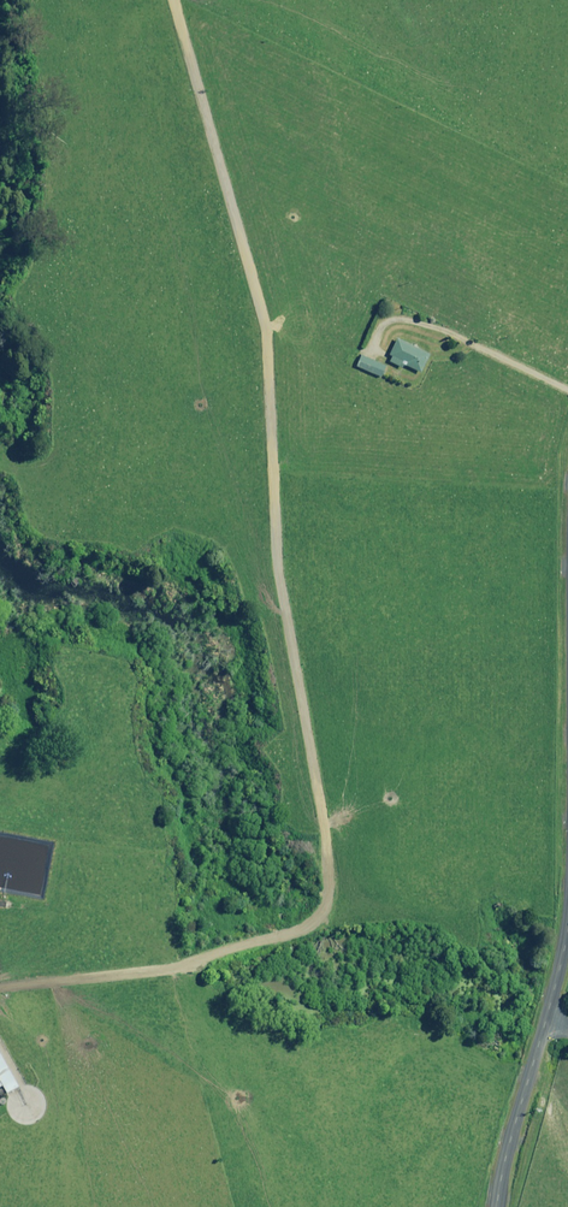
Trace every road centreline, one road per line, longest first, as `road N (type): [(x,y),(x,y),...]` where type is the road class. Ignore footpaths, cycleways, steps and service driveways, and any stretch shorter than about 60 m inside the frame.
road 1 (track): [(167,0),(249,274),(264,392),(266,524),(319,775),(327,862),(307,896),(209,928),(132,948),(0,959)]
road 2 (unclassified): [(567,924),(497,1206)]

